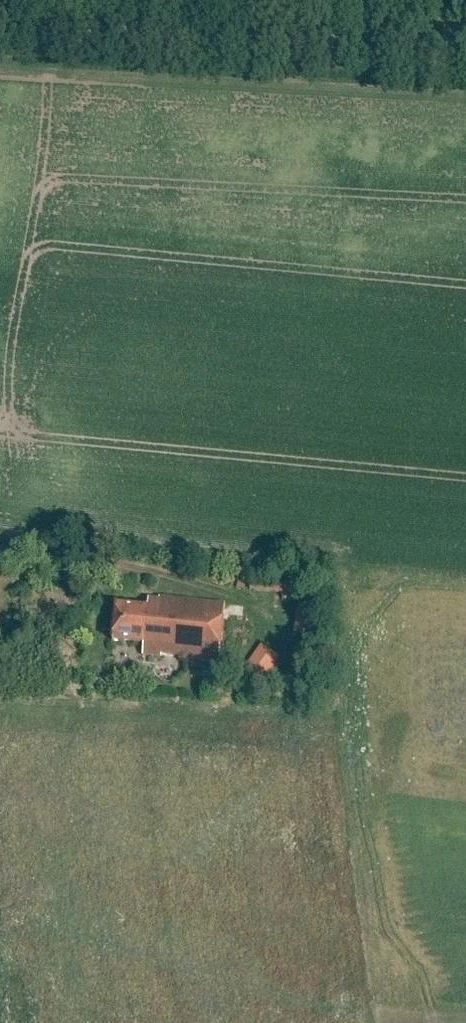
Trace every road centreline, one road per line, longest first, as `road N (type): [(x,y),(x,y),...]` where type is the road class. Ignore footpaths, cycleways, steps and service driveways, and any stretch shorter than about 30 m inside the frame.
road 1 (tertiary): [(465,56),(0,32)]

